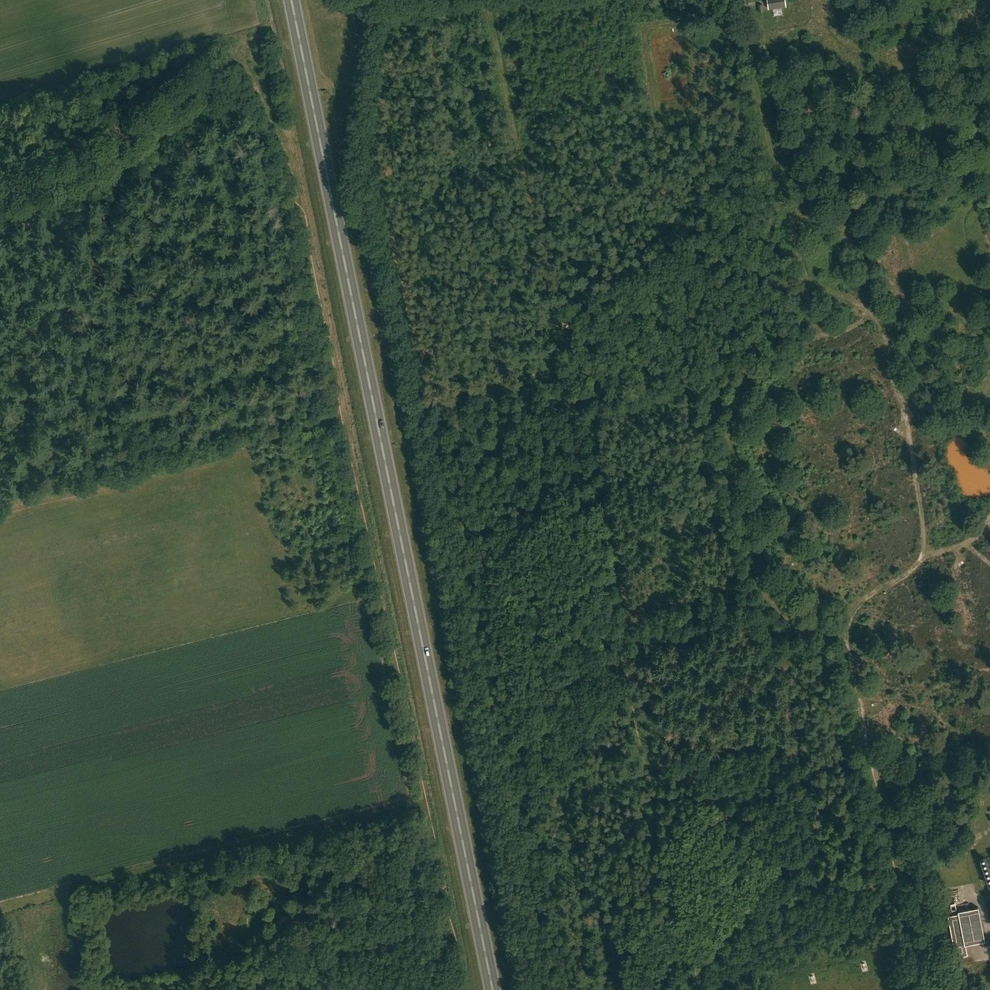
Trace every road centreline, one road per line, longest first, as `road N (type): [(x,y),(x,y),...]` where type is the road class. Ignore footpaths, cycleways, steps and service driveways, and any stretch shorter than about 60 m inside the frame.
road 1 (track): [(927,989),(844,630),(854,606),(902,578),(922,555),(909,435),(878,322),(806,275),(756,90),(744,0)]
road 2 (trunk): [(493,989),(292,0)]
road 3 (track): [(0,186),(94,157),(140,127)]

